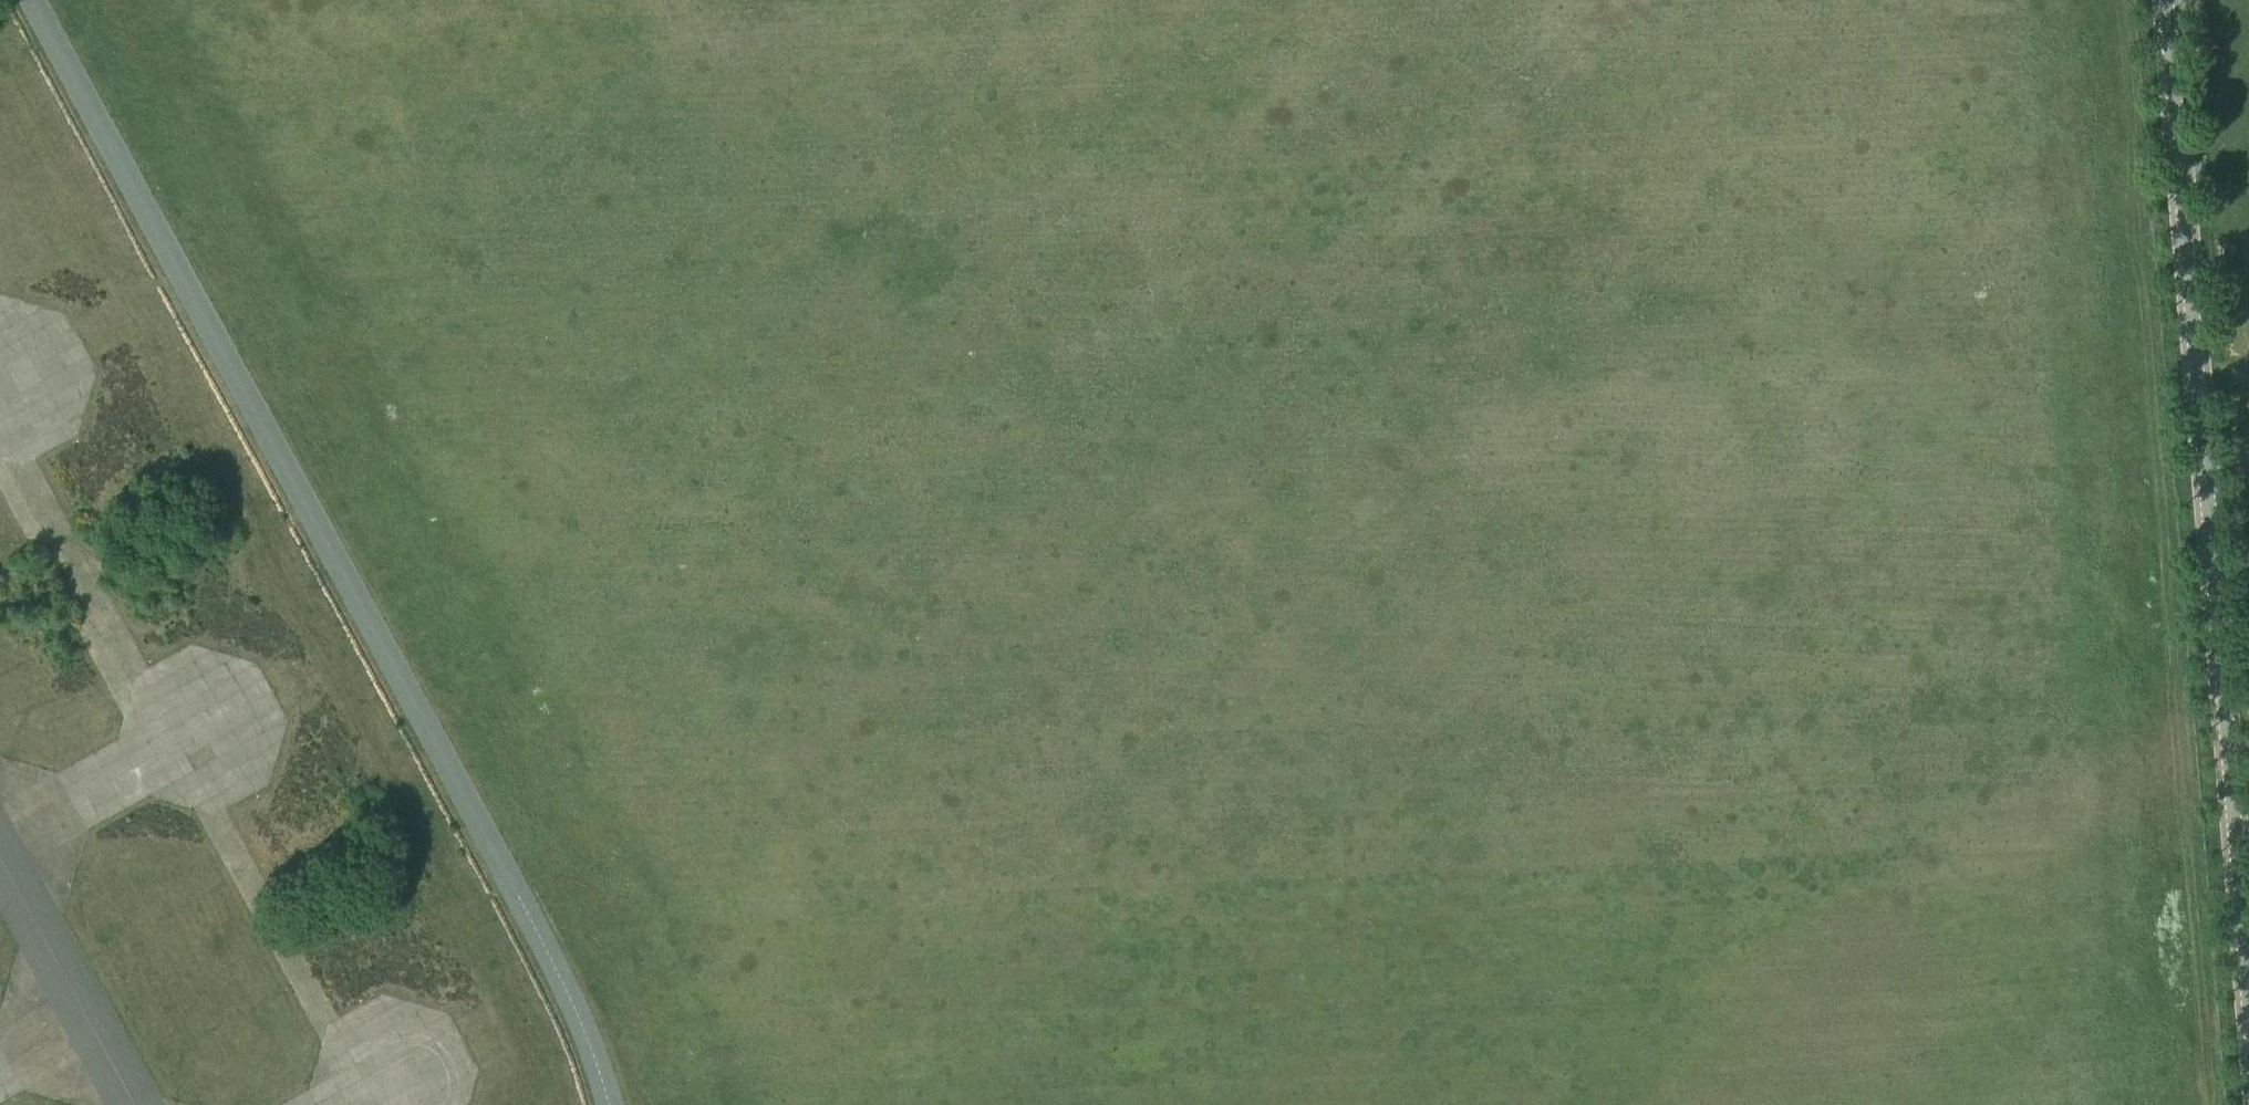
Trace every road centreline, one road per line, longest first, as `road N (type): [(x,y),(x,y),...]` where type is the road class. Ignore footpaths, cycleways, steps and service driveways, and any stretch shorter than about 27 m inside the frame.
road 1 (secondary): [(2248,1019),(2166,0)]

